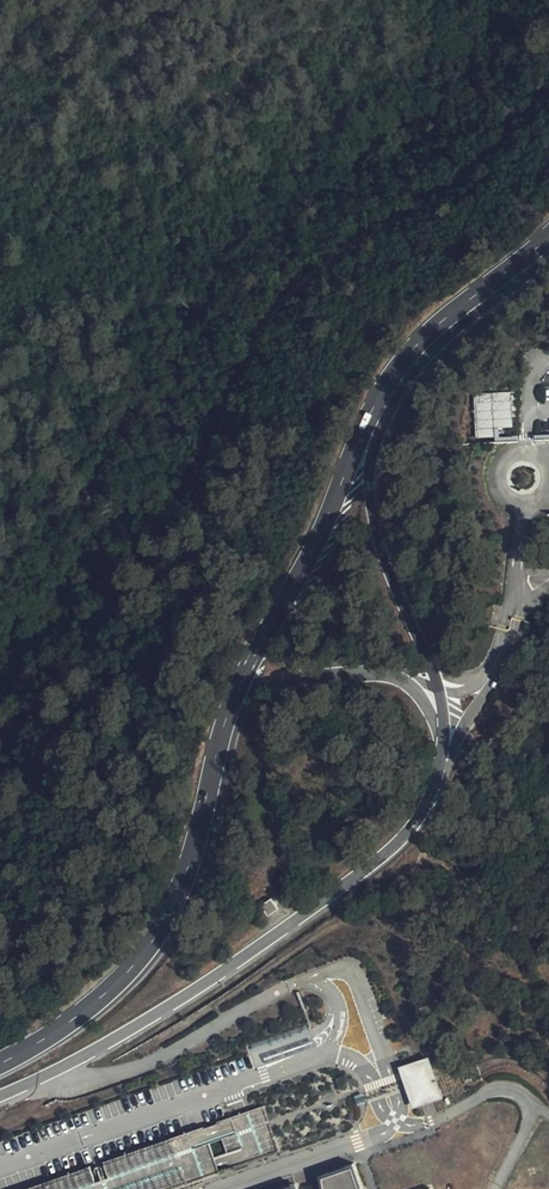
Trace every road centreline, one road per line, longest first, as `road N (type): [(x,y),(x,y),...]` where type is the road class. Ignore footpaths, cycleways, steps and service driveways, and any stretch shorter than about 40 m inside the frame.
road 1 (track): [(548,99),(533,129),(297,287),(243,357),(130,589),(22,737),(0,782)]
road 2 (tertiary): [(0,1095),(211,977),(392,850),(430,796),(442,726)]
road 3 (tertiary): [(237,691),(196,851),(157,937),(76,1020),(0,1062)]
road 4 (tertiary): [(388,398),(237,691)]
road 5 (tertiary): [(437,685),(372,512),(372,454),(388,398)]
road 6 (tertiary): [(388,398),(427,344),(548,244)]
road 7 (track): [(548,724),(511,823),(470,877),(461,905)]
road 8 (tertiary): [(404,681),(328,674),(237,691)]
road 9 (track): [(412,863),(462,794),(479,743),(460,734)]

